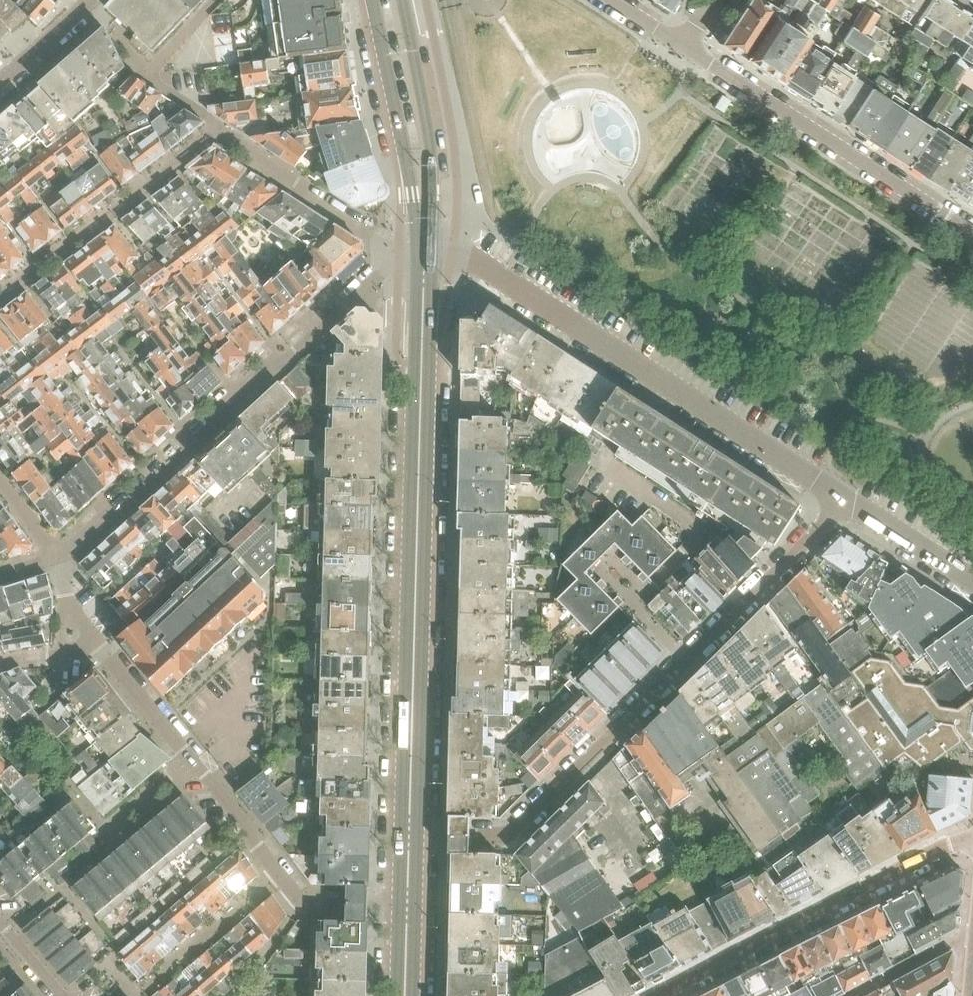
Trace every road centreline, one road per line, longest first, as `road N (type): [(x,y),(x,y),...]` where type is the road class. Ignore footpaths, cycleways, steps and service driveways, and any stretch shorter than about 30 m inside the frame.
road 1 (residential): [(409,840),(489,841),(521,826),(849,501)]
road 2 (residential): [(849,501),(471,260),(424,255)]
road 3 (residential): [(58,558),(90,540),(399,254)]
road 4 (secondary): [(409,840),(422,395)]
road 5 (residential): [(408,904),(324,903),(295,890),(89,640)]
road 6 (residential): [(665,995),(945,848),(972,843)]
road 7 (residential): [(972,233),(685,46)]
road 8 (residential): [(0,298),(221,128)]
road 9 (secondary): [(372,0),(424,255)]
road 10 (secondary): [(424,255),(435,169),(403,0)]
road 11 (residential): [(221,128),(399,254)]
road 12 (residential): [(972,582),(849,501)]
road 13 (secondary): [(424,255),(422,395)]
road 14 (residential): [(857,995),(972,939)]

